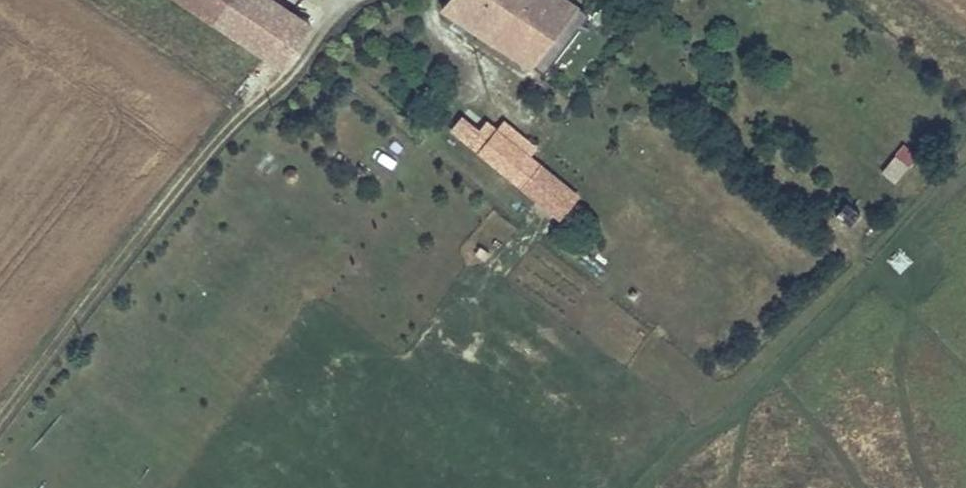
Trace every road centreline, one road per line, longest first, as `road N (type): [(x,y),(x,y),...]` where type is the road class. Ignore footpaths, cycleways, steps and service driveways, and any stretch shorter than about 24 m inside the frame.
road 1 (track): [(337,9),(292,70),(169,194),(0,418)]

